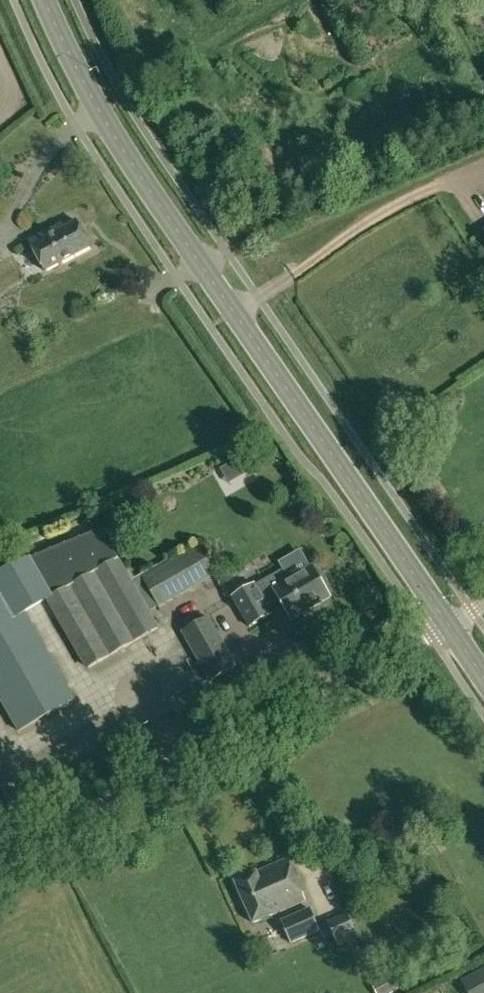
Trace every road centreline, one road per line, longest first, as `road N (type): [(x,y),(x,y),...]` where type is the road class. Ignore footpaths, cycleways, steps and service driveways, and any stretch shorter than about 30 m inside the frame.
road 1 (secondary): [(445,621),(120,146),(44,0)]
road 2 (unclassified): [(0,860),(445,621)]

